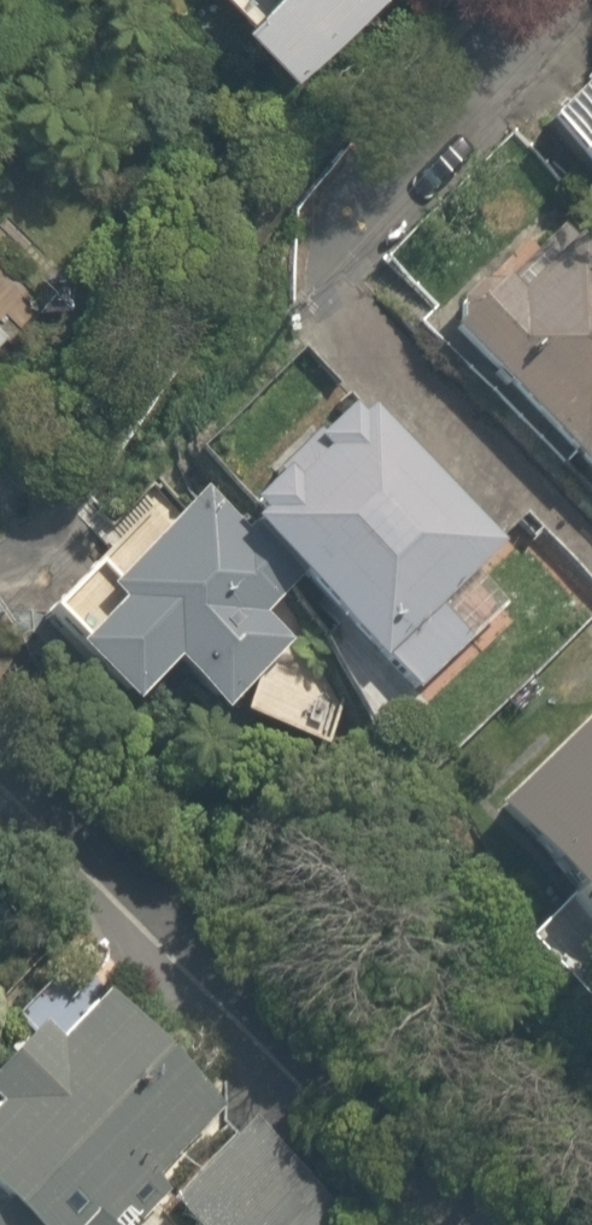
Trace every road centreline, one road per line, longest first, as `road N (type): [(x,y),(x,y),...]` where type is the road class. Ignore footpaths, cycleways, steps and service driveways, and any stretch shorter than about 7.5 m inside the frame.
road 1 (residential): [(561,0),(368,198),(339,268),(358,339),(523,498)]

